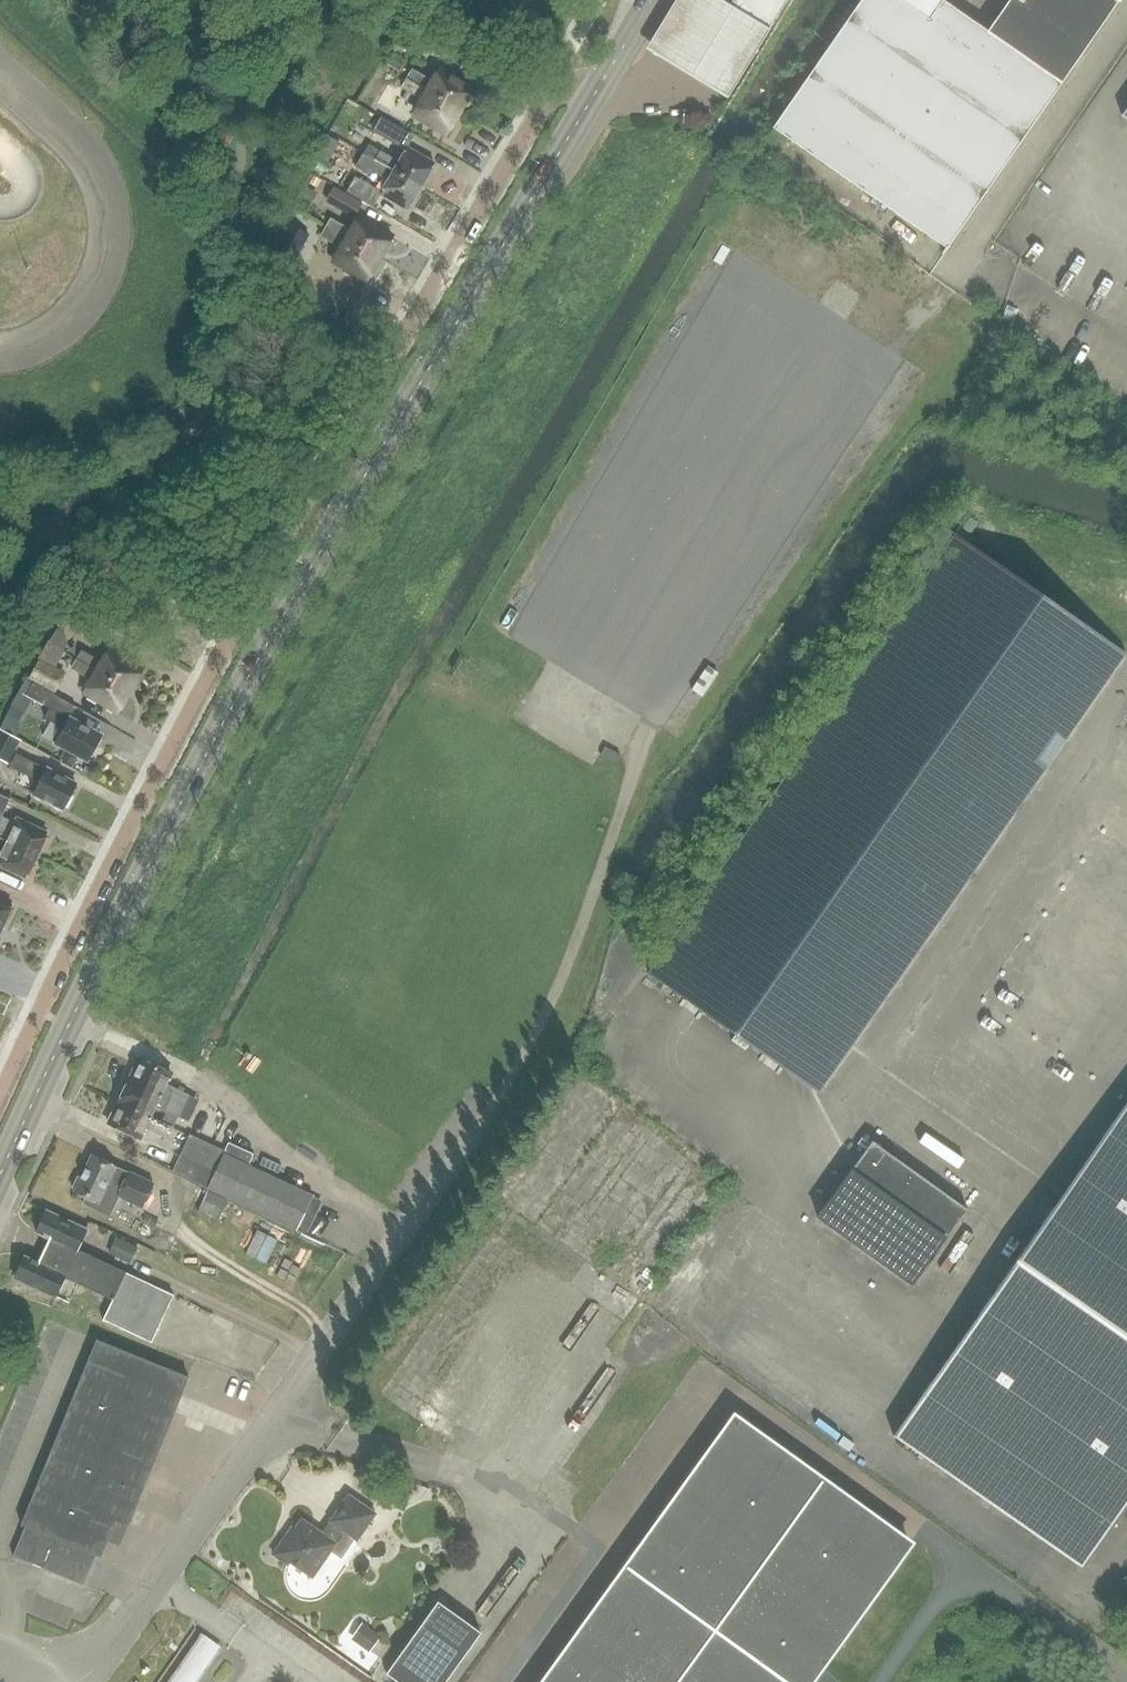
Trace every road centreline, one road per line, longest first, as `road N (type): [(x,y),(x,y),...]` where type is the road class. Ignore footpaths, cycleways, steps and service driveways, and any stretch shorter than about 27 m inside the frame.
road 1 (secondary): [(0,1166),(323,533),(599,88)]
road 2 (residential): [(599,88),(555,86),(475,219),(233,631),(0,1103)]
road 3 (unclassified): [(66,1681),(123,1625),(469,1142)]

